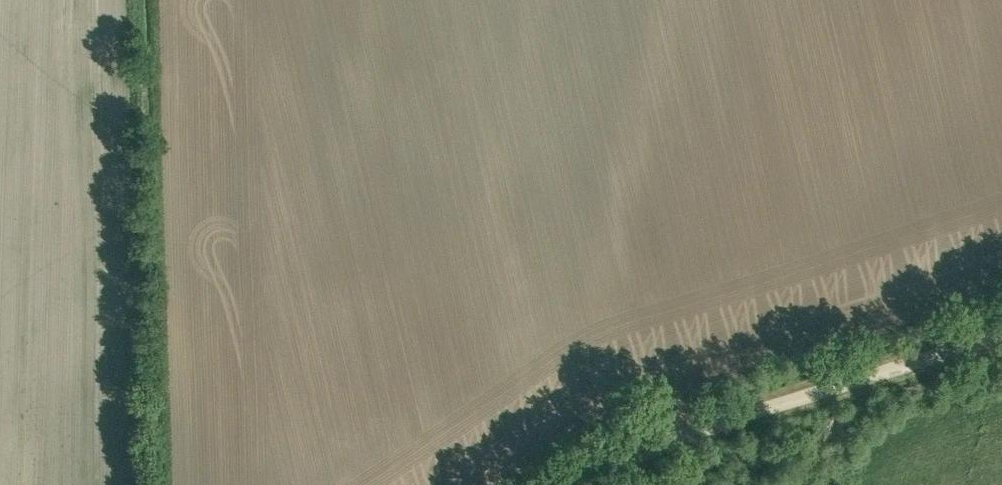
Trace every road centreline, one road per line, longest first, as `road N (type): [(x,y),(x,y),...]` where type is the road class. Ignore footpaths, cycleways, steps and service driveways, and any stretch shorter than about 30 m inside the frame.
road 1 (track): [(577,484),(692,432),(1001,332)]

